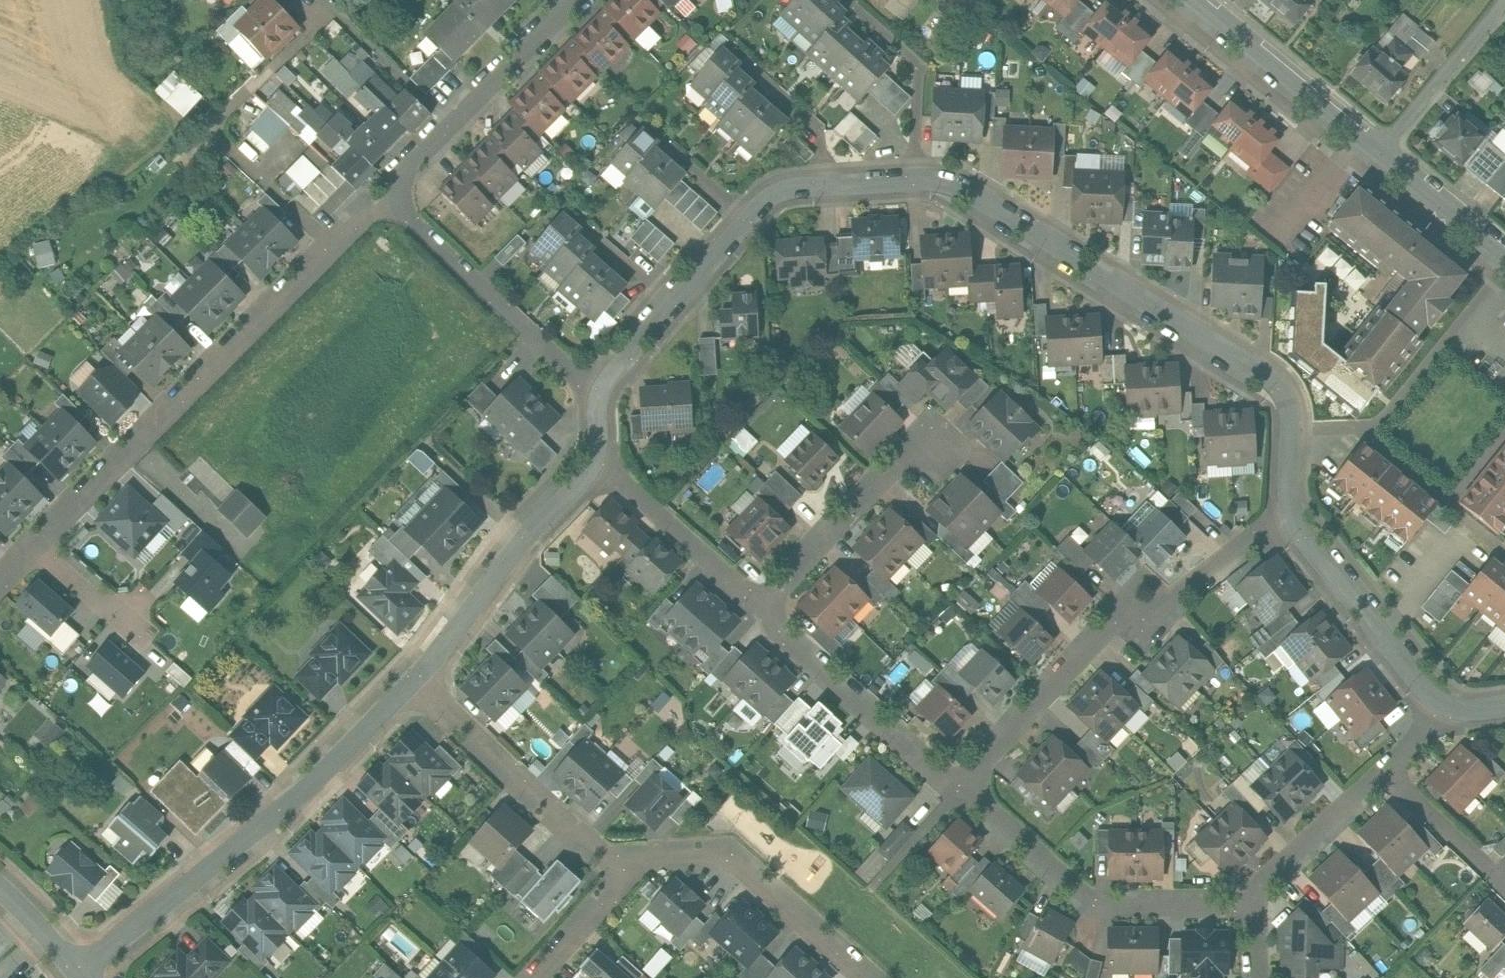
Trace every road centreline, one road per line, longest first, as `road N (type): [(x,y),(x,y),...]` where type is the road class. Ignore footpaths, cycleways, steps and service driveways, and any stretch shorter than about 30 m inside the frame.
road 1 (residential): [(595,391),(785,192),(944,178),(1274,379),(1295,427),(1291,509)]
road 2 (residential): [(386,192),(196,386),(122,445),(0,579)]
road 3 (residential): [(956,792),(1104,627),(1183,591),(1291,509)]
road 4 (residential): [(84,966),(318,781),(411,684)]
road 5 (residential): [(956,792),(1093,906),(1250,901)]
road 6 (residential): [(411,684),(516,541),(595,458)]
road 7 (residential): [(634,860),(604,859),(411,684)]
road 8 (residential): [(595,391),(386,192)]
road 9 (residential): [(868,977),(726,854),(634,860)]
road 10 (residential): [(761,600),(783,636),(956,792)]
road 11 (residential): [(574,0),(386,192)]
road 12 (residential): [(1291,509),(1451,712)]
road 13 (residential): [(1195,0),(1380,153)]
road 14 (residential): [(761,600),(893,466),(938,445)]
road 15 (residential): [(595,458),(761,600)]
road 16 (residential): [(1380,153),(1504,7)]
road 17 (residential): [(1250,901),(1389,777)]
road 18 (residential): [(1380,153),(1504,253)]
road 19 (residential): [(1389,777),(1504,881)]
road 20 (residential): [(634,860),(534,977)]

